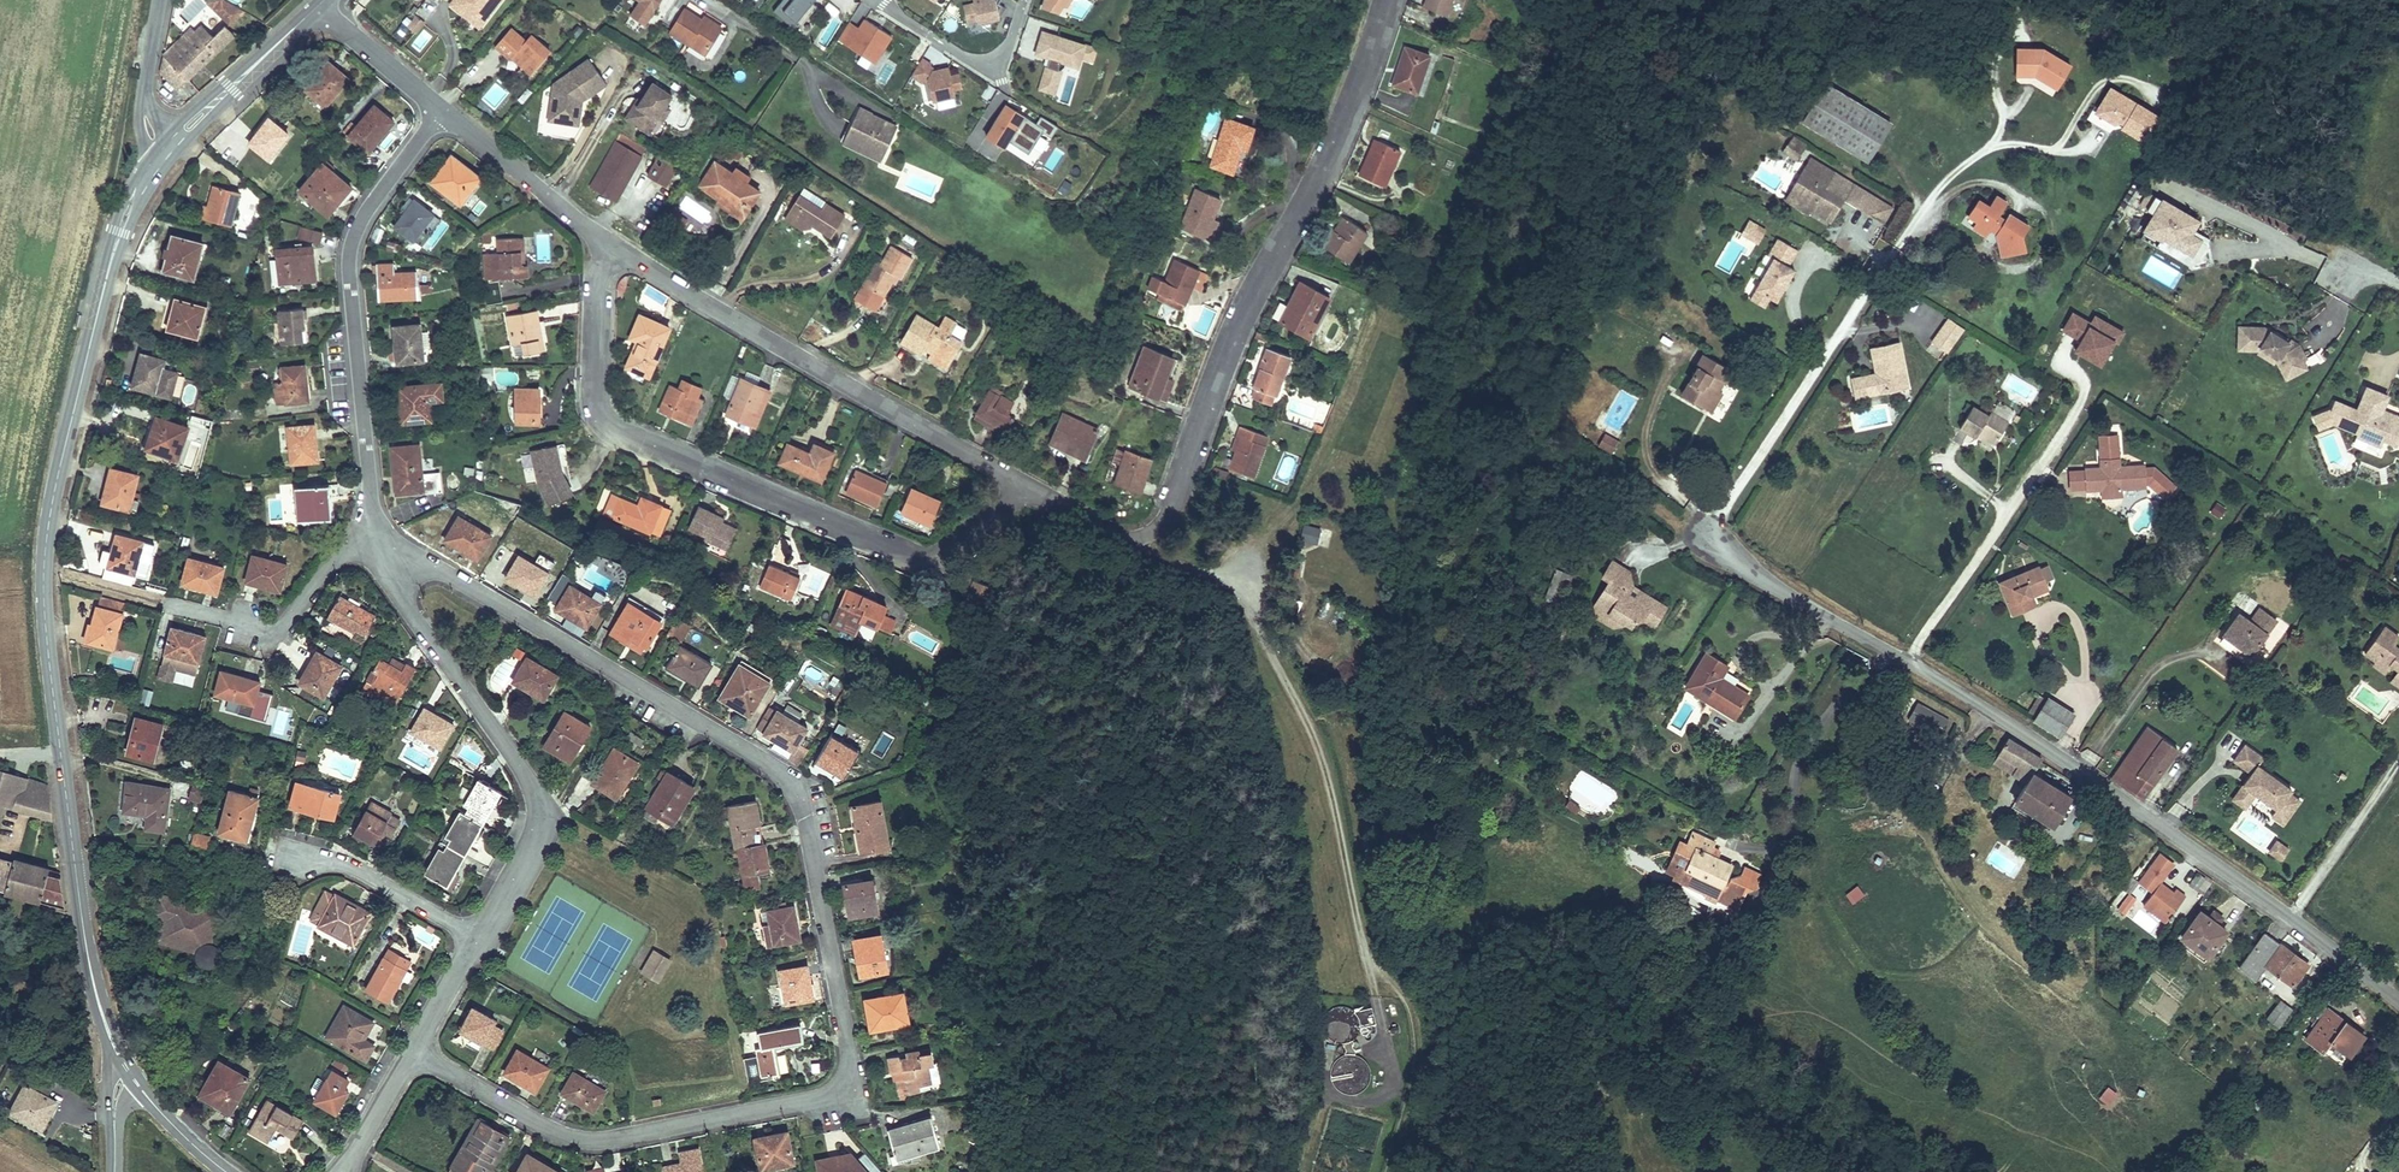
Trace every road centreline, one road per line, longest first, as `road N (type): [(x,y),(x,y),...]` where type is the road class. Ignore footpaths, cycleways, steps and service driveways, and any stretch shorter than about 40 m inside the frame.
road 1 (residential): [(387,560),(441,572),(779,773),(805,812),(850,1061),(836,1091),(815,1100),(582,1140),(413,1050)]
road 2 (secondary): [(122,1061),(88,963),(44,575),(53,497),(119,233),(159,161)]
road 3 (residential): [(2398,1001),(2051,749),(1767,584),(1709,537)]
road 4 (residential): [(1028,488),(1126,538),(1163,522),(1240,331),(1330,159),(1390,0)]
road 5 (residential): [(604,240),(594,396),(609,425),(918,559),(942,555),(1028,488)]
road 6 (residential): [(604,240),(1028,488)]
road 7 (residential): [(376,538),(352,247),(379,193),(442,112)]
road 8 (residential): [(479,939),(541,830),(539,791),(403,598),(387,560)]
road 9 (track): [(1367,963),(1405,996),(1417,1031),(1415,1076),(1388,1171)]
road 10 (residential): [(291,862),(341,863),(479,939)]
road 11 (residential): [(442,112),(604,240)]
road 12 (secondary): [(175,141),(319,6)]
road 13 (residential): [(1024,0),(1011,42),(986,62),(969,60),(884,0)]
road 14 (residential): [(319,6),(442,112)]
road 15 (residential): [(254,627),(274,630),(286,622),(332,565),(376,538)]
road 16 (residential): [(413,1050),(479,939)]

